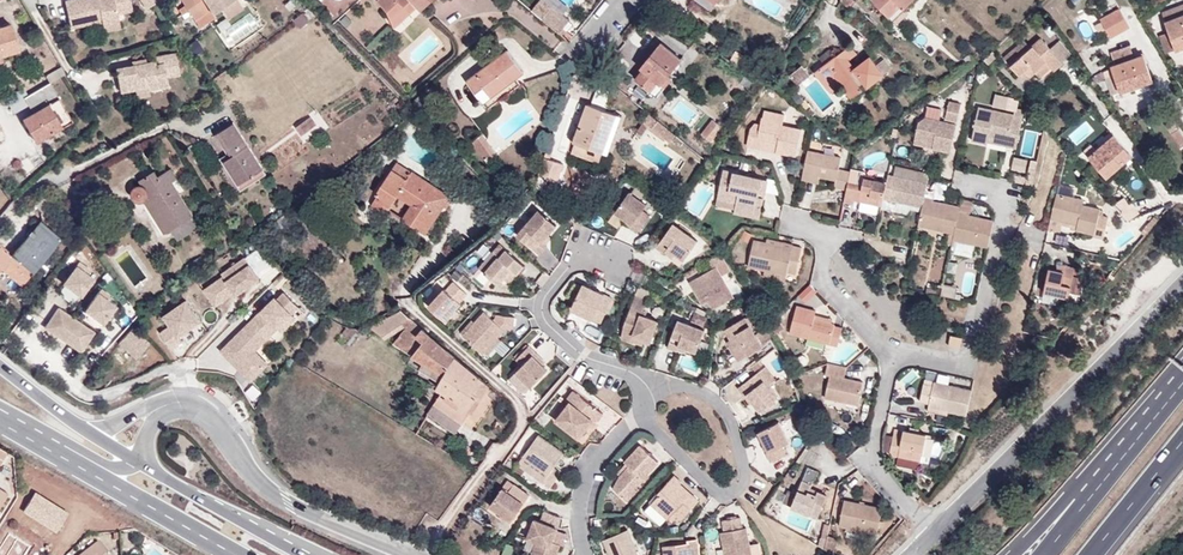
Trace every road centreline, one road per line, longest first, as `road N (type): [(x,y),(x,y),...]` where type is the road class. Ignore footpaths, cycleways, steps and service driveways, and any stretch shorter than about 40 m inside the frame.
road 1 (unclassified): [(935,536),(1182,282)]
road 2 (residential): [(419,554),(518,432),(524,410),(409,304)]
road 3 (residential): [(154,410),(170,403),(210,408),(255,480),(287,502),(406,554)]
road 4 (residential): [(638,383),(709,393),(731,410),(747,485),(728,497),(648,419)]
road 5 (primary): [(0,419),(237,554)]
road 6 (residential): [(1005,187),(970,361),(890,352)]
road 7 (motorway): [(1182,381),(1012,554)]
road 8 (motorway): [(1182,382),(1044,554)]
road 9 (residential): [(608,256),(570,268),(539,310),(578,349),(638,383)]
road 10 (residential): [(890,352),(872,464),(935,536)]
road 11 (residential): [(0,224),(61,170),(175,119)]
road 12 (primary): [(319,554),(135,461)]
road 13 (residential): [(807,217),(827,245),(828,285),(890,352)]
road 14 (residential): [(648,419),(593,469),(581,493),(592,554)]
road 15 (unclassified): [(0,412),(114,468),(135,461)]
road 16 (motorway): [(1090,554),(1182,441)]

